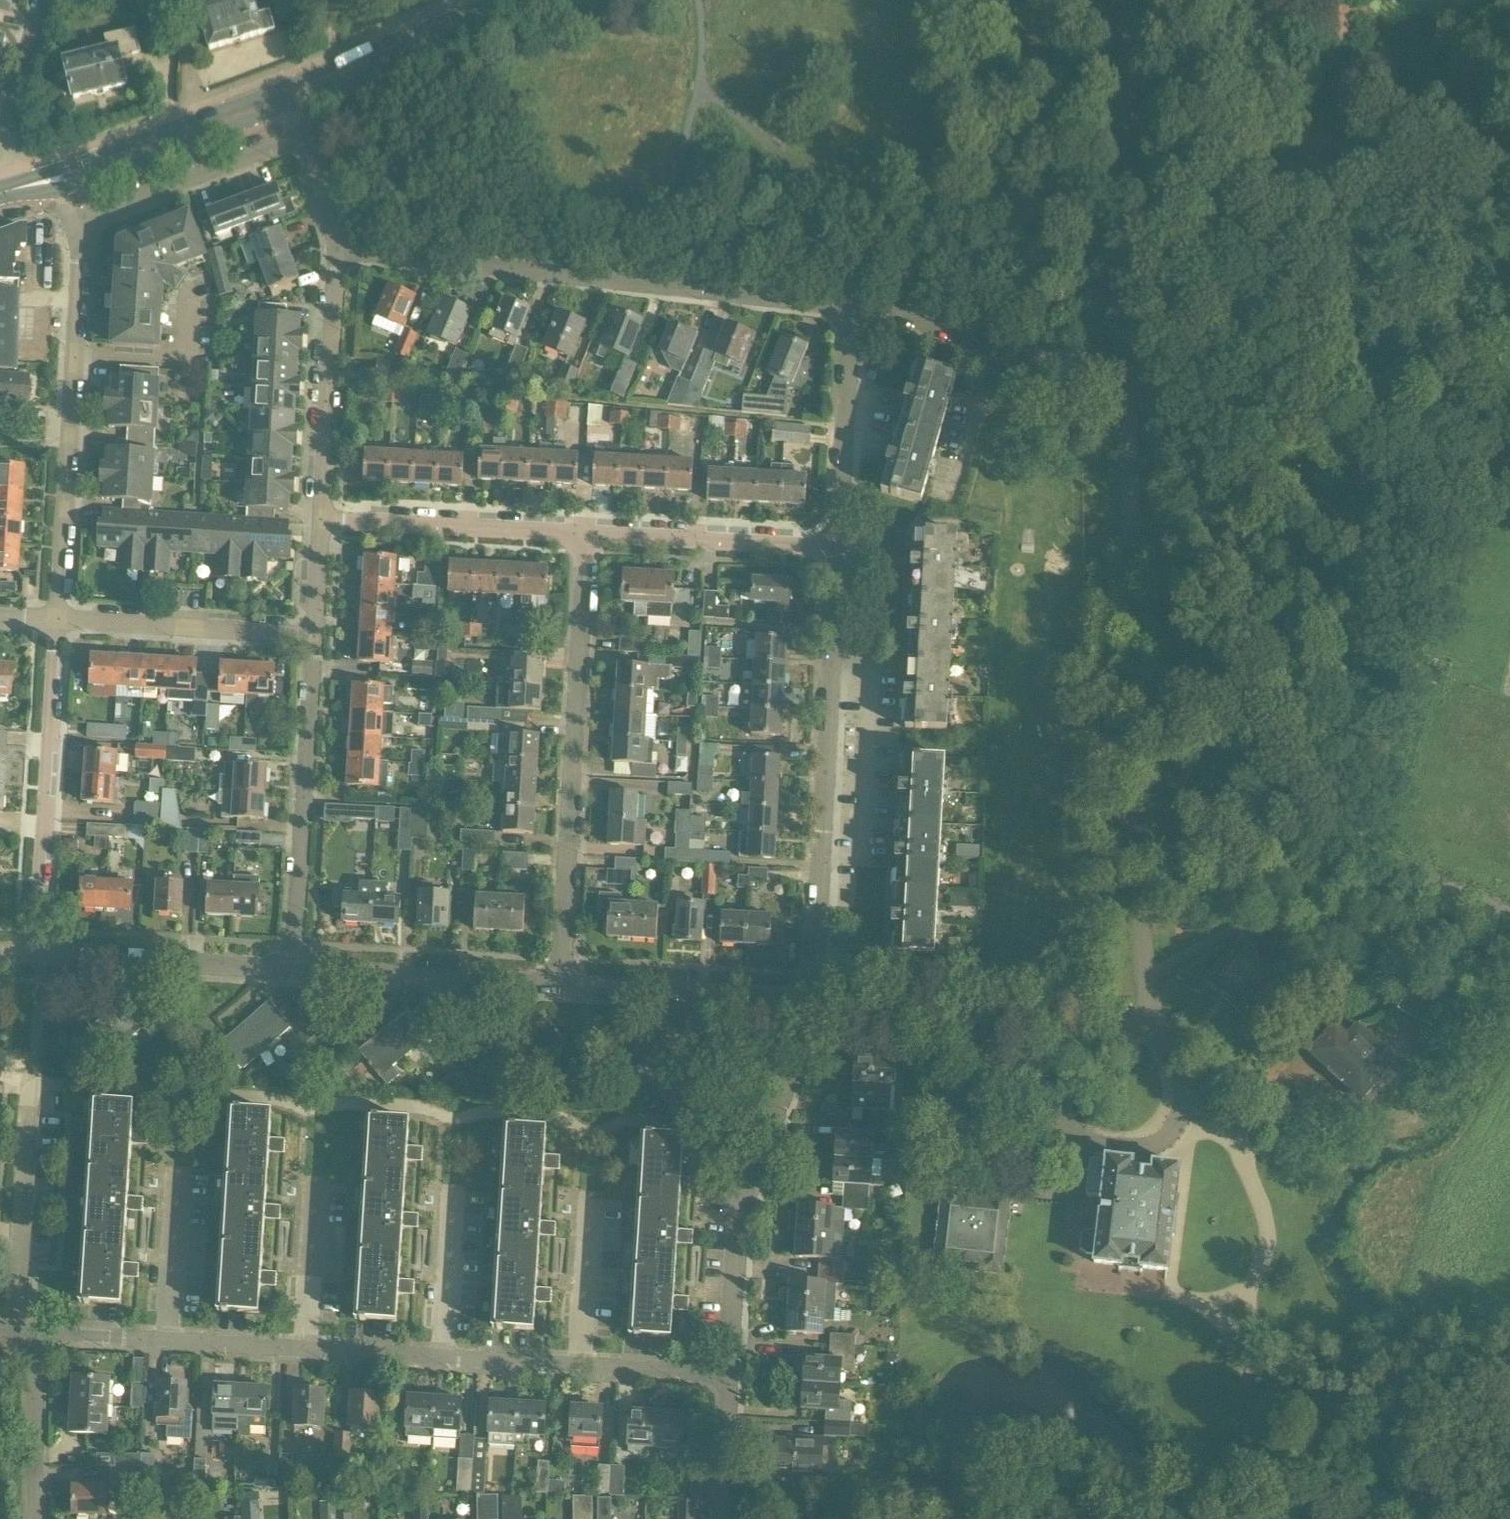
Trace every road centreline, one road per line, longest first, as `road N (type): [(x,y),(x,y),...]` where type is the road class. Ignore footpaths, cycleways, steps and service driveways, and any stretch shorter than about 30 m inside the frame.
road 1 (residential): [(33,1333),(730,1375)]
road 2 (unclassified): [(1509,919),(1389,865),(1350,829),(1164,428),(1126,388)]
road 3 (residential): [(849,305),(339,246)]
road 4 (residential): [(817,999),(837,547)]
road 5 (residential): [(560,984),(585,534)]
road 6 (residential): [(80,225),(55,621)]
road 7 (residential): [(730,1375),(740,1224),(817,999)]
road 8 (unclassified): [(1111,0),(1126,388)]
road 9 (track): [(1126,388),(1310,376),(1509,378)]
road 10 (residential): [(55,621),(38,954)]
road 11 (residential): [(291,967),(311,639)]
road 12 (track): [(1509,187),(1196,106)]
road 13 (residential): [(1126,388),(849,305)]
road 14 (residential): [(319,519),(339,246)]
road 15 (residential): [(560,984),(291,967)]
road 16 (residential): [(585,534),(319,519)]
road 17 (residential): [(34,1067),(15,1332)]
road 18 (residential): [(817,999),(560,984)]
road 19 (residential): [(311,639),(55,621)]
road 20 (residential): [(291,967),(38,954)]
road 21 (residential): [(837,547),(585,534)]
road 22 (primary): [(57,180),(292,95)]
road 23 (primary): [(292,95),(519,0)]
road 24 (residential): [(80,225),(307,137)]
road 25 (residential): [(837,547),(849,305)]
road 26 (residential): [(33,1333),(33,1518)]
road 27 (residential): [(311,639),(319,519)]

